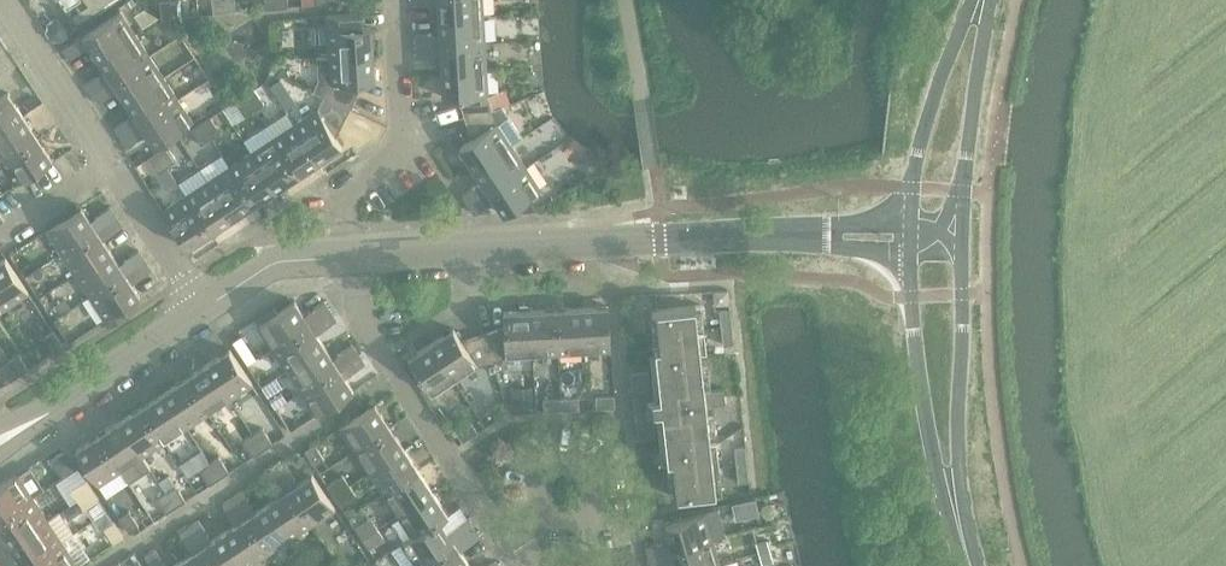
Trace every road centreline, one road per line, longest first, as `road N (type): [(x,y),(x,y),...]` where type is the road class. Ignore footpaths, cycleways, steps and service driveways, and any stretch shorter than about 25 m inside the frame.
road 1 (tertiary): [(354,255),(932,235)]
road 2 (unclassified): [(534,565),(400,376),(359,304),(354,255)]
road 3 (secondary): [(971,565),(949,468),(932,235)]
road 4 (unclassified): [(354,255),(348,191),(404,152),(396,0)]
road 5 (tertiary): [(207,307),(0,444)]
road 6 (secondary): [(932,235),(939,172),(984,0)]
road 7 (tertiary): [(109,161),(6,0)]
road 8 (tertiary): [(207,307),(109,161)]
road 9 (tertiary): [(207,307),(283,261),(354,255)]
road 10 (residential): [(0,231),(109,161)]

